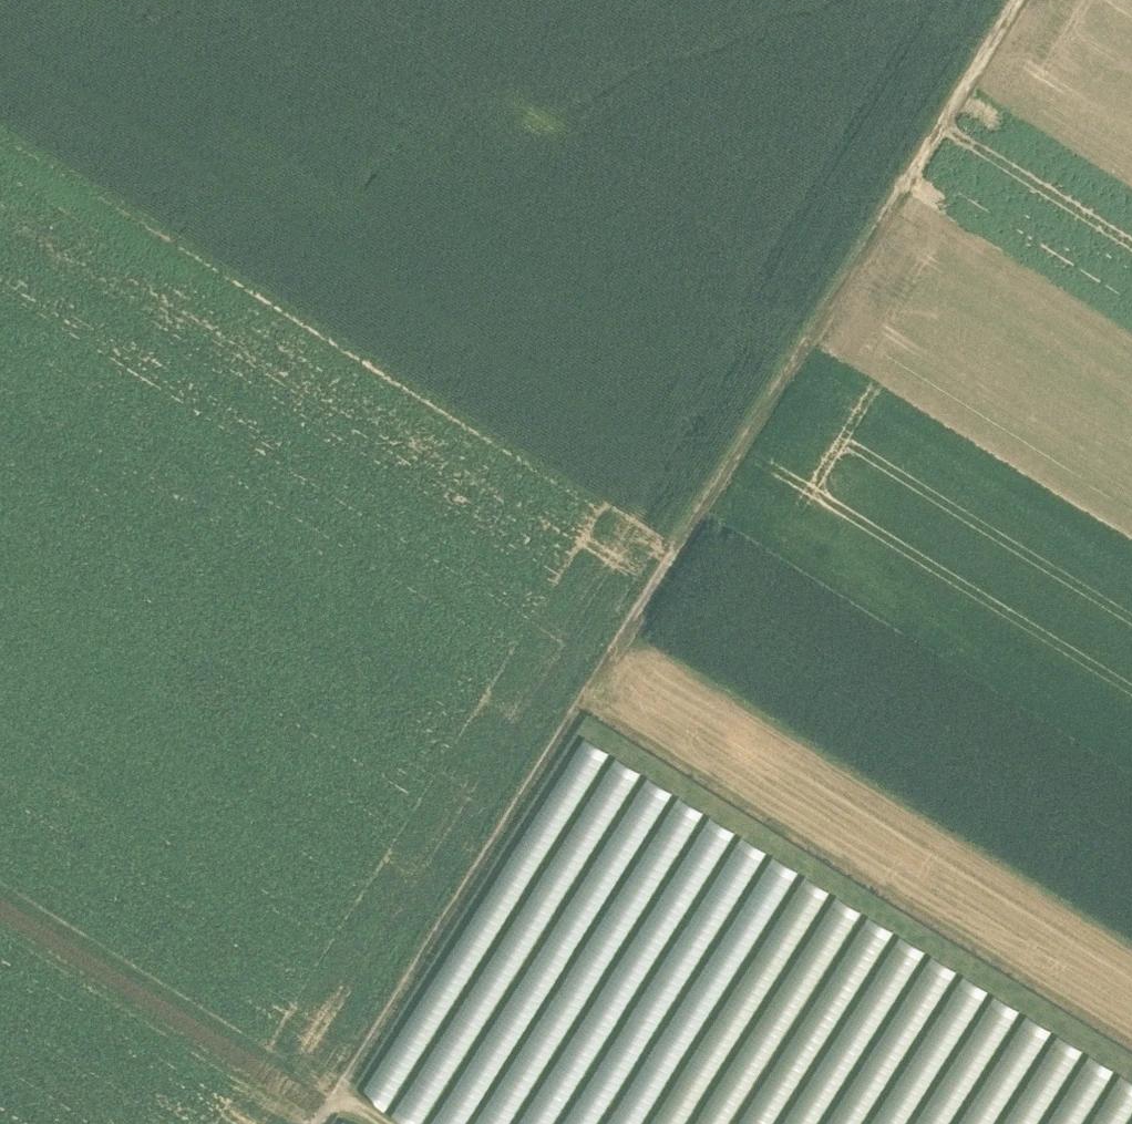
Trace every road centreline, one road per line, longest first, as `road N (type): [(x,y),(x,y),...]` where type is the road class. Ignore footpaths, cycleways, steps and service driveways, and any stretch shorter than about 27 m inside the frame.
road 1 (track): [(330,1123),(1028,0)]

